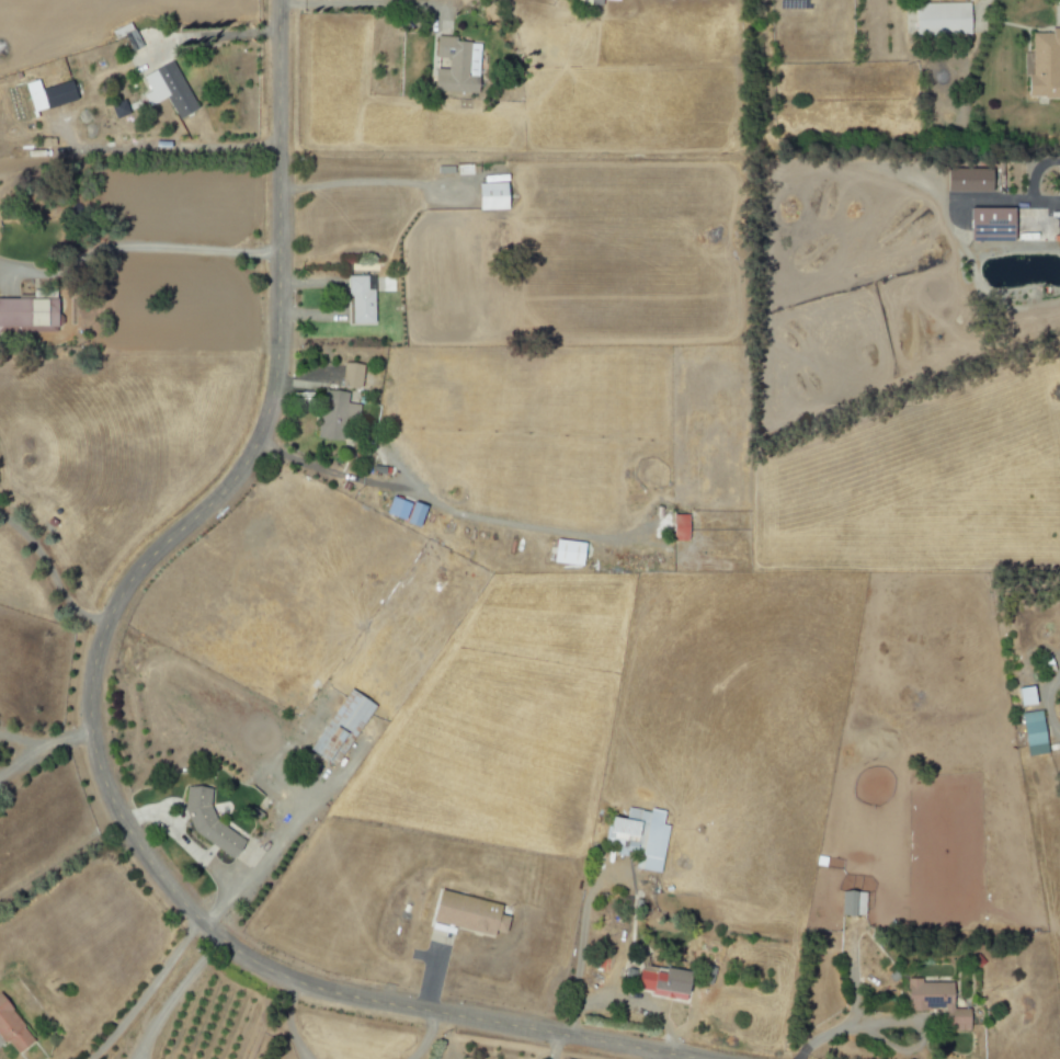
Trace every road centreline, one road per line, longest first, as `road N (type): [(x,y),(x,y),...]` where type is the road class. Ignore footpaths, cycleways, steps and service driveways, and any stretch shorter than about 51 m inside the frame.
road 1 (residential): [(276,0),(277,338),(265,420),(242,468),(140,566),(105,622),(88,687),(103,784),(175,899),(218,937),(290,979),(376,1002),(699,1058)]

